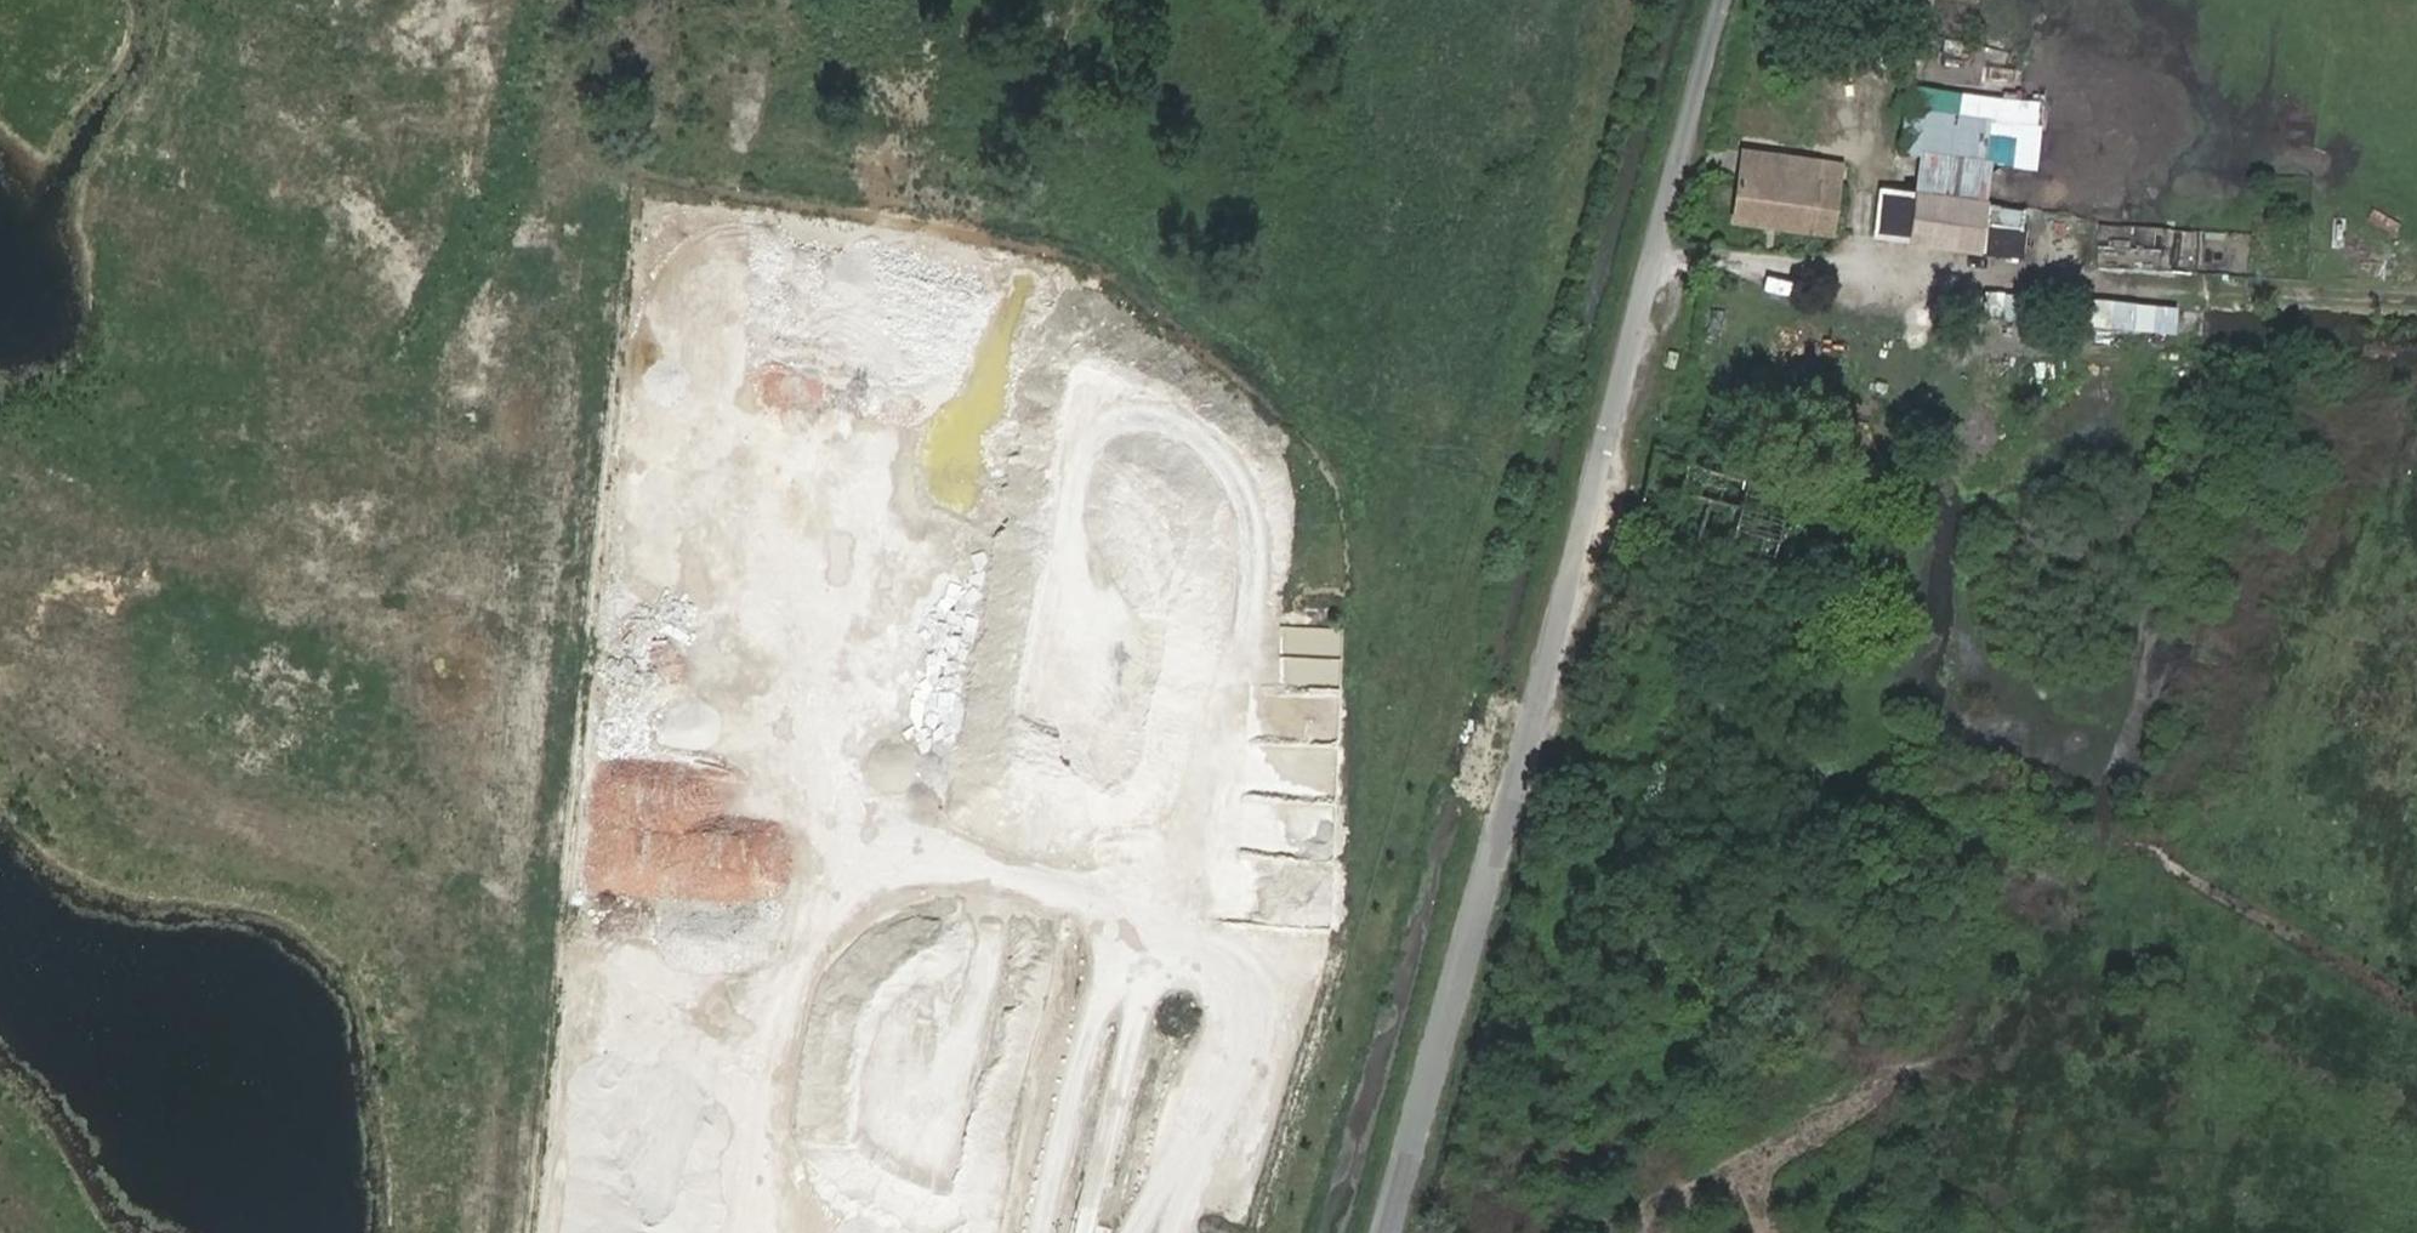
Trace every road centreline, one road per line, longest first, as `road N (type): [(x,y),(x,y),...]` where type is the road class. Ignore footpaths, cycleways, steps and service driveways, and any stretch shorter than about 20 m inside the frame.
road 1 (unclassified): [(1721,0),(1378,1232)]

